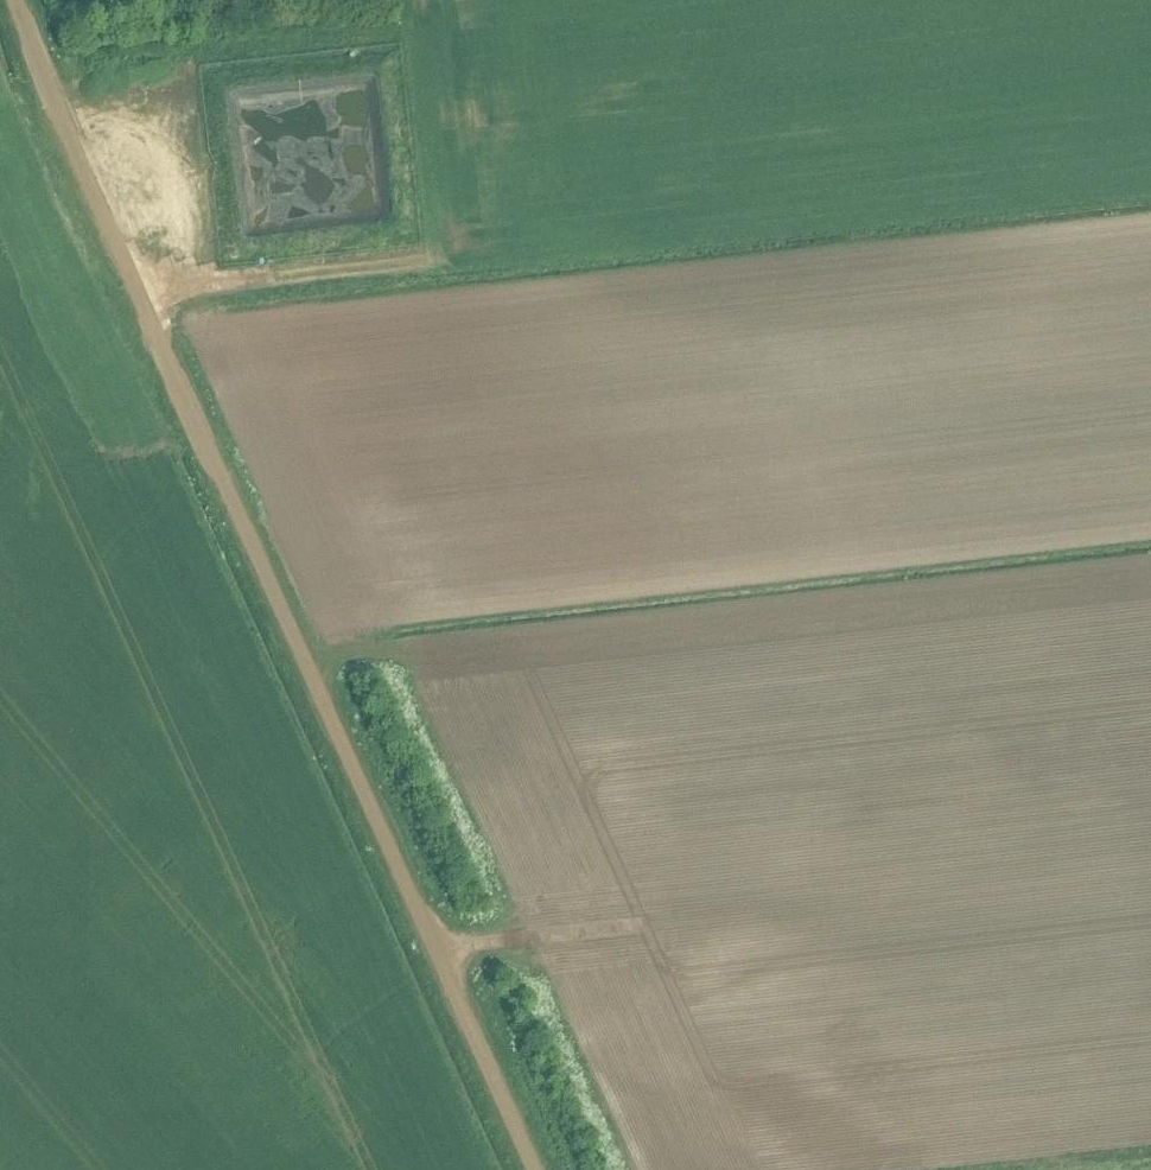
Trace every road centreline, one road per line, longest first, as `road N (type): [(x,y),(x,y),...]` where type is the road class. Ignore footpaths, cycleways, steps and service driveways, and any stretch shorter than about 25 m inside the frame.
road 1 (unclassified): [(534,1169),(14,0)]

